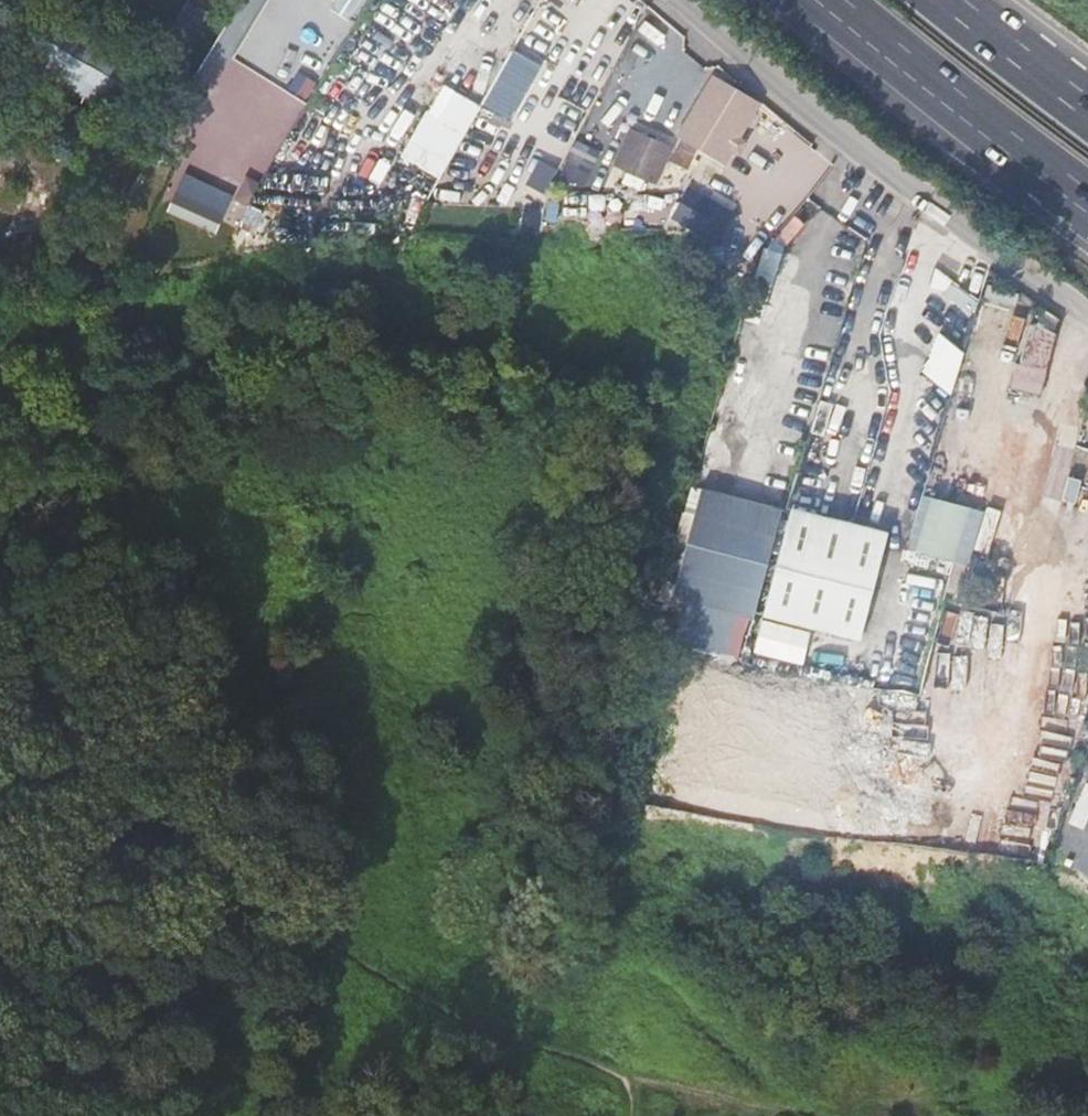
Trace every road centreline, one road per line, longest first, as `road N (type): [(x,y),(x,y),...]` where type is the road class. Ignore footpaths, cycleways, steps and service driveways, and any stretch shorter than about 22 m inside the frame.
road 1 (unclassified): [(686,0),(909,194),(1087,318)]
road 2 (track): [(276,903),(463,1023),(697,1095)]
road 3 (motorway): [(834,0),(1087,204)]
road 4 (track): [(0,965),(224,925),(276,903)]
road 5 (motorway): [(1087,107),(951,0)]

